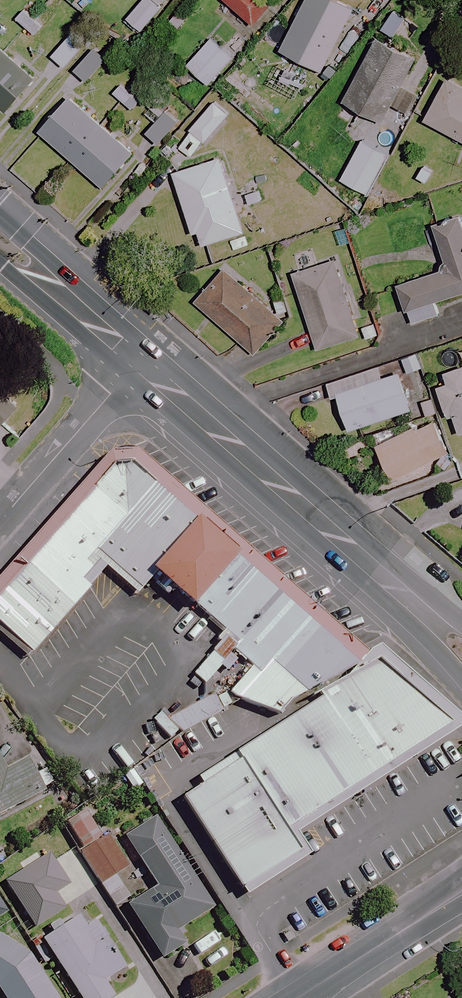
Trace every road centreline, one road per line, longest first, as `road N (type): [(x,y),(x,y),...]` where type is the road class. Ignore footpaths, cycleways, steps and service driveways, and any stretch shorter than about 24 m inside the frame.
road 1 (secondary): [(375,574),(136,363)]
road 2 (residential): [(136,363),(0,518)]
road 3 (secondary): [(430,914),(298,997)]
road 4 (secondary): [(461,682),(375,574)]
road 5 (secondary): [(0,203),(45,244),(75,312)]

